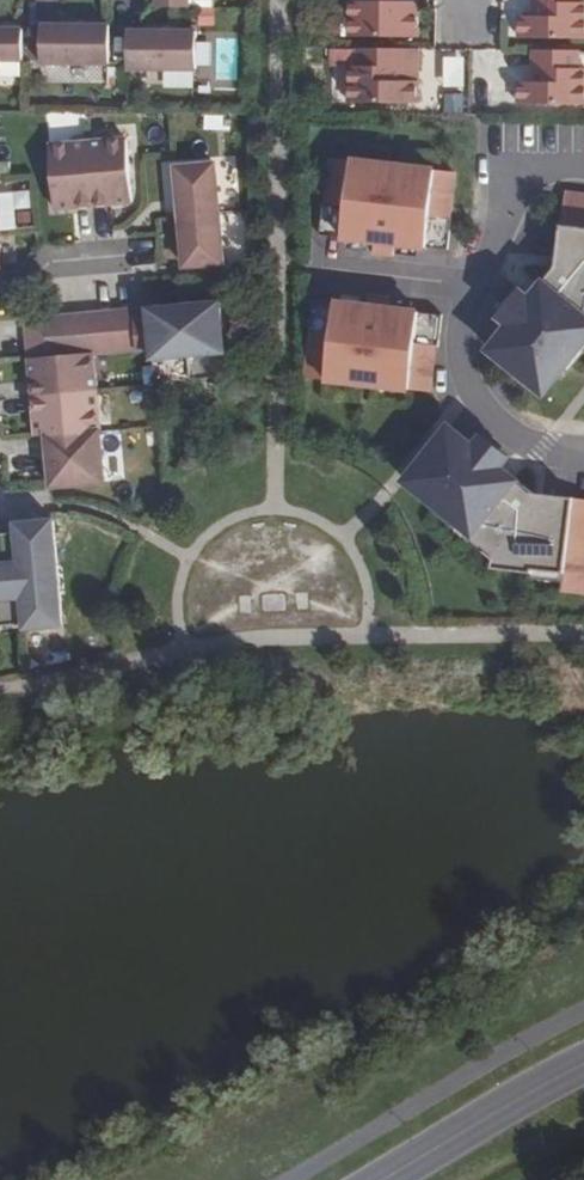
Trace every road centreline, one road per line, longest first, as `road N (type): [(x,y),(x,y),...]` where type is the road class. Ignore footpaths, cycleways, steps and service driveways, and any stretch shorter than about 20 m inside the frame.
road 1 (residential): [(583,171),(507,164),(485,175),(457,331),(478,408),(515,440),(583,457)]
road 2 (tertiary): [(384,1179),(583,1064)]
road 3 (residential): [(0,297),(19,292),(55,260),(133,257)]

